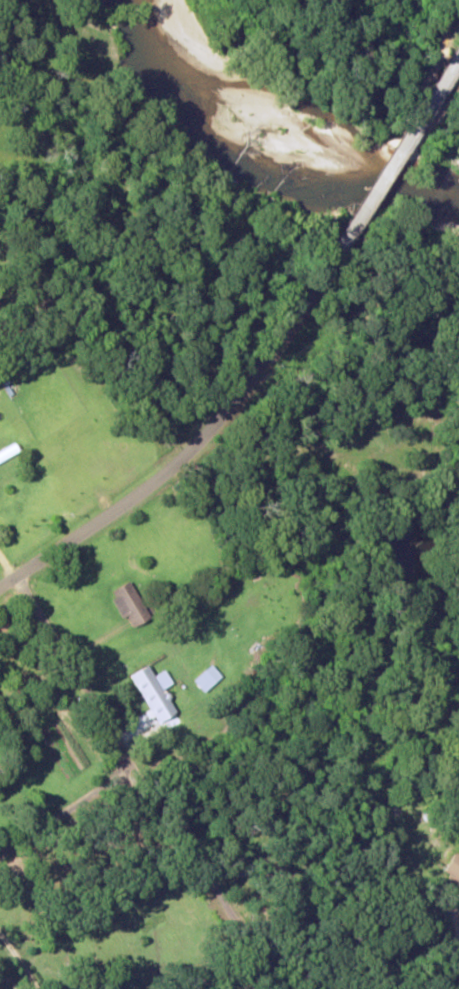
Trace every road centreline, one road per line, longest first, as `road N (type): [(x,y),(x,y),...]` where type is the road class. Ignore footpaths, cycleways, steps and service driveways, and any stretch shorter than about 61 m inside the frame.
road 1 (residential): [(293,988),(133,766),(16,576)]
road 2 (residential): [(147,489),(216,432),(345,242)]
road 3 (residential): [(345,242),(458,61)]
road 4 (residential): [(0,587),(147,489)]
road 5 (residential): [(0,853),(133,766)]

